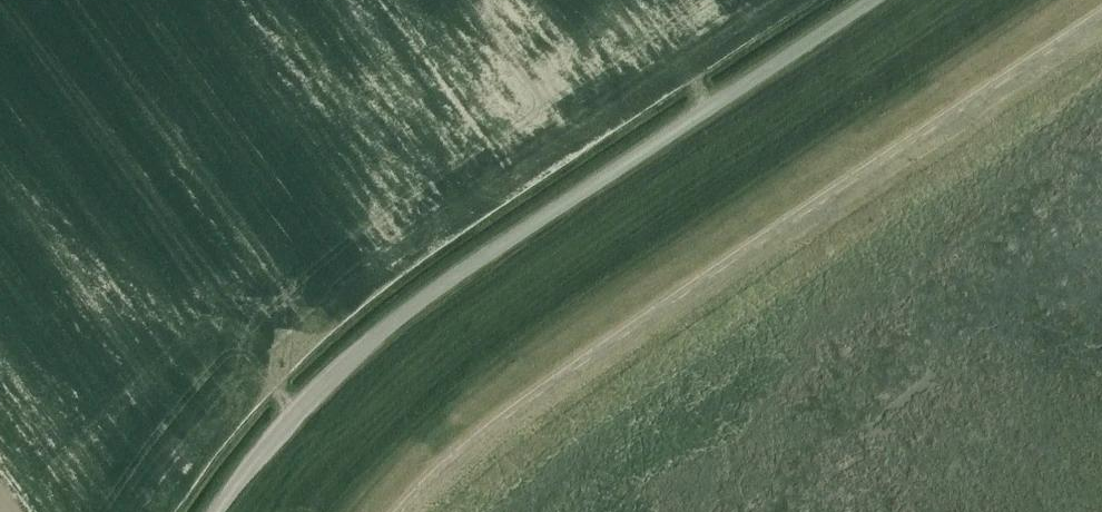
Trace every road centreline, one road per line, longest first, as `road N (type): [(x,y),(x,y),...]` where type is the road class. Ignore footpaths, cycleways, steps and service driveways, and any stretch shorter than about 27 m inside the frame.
road 1 (track): [(1101,21),(500,419),(396,511)]
road 2 (unclassified): [(216,511),(270,438),(366,349),(469,271),(878,0)]

